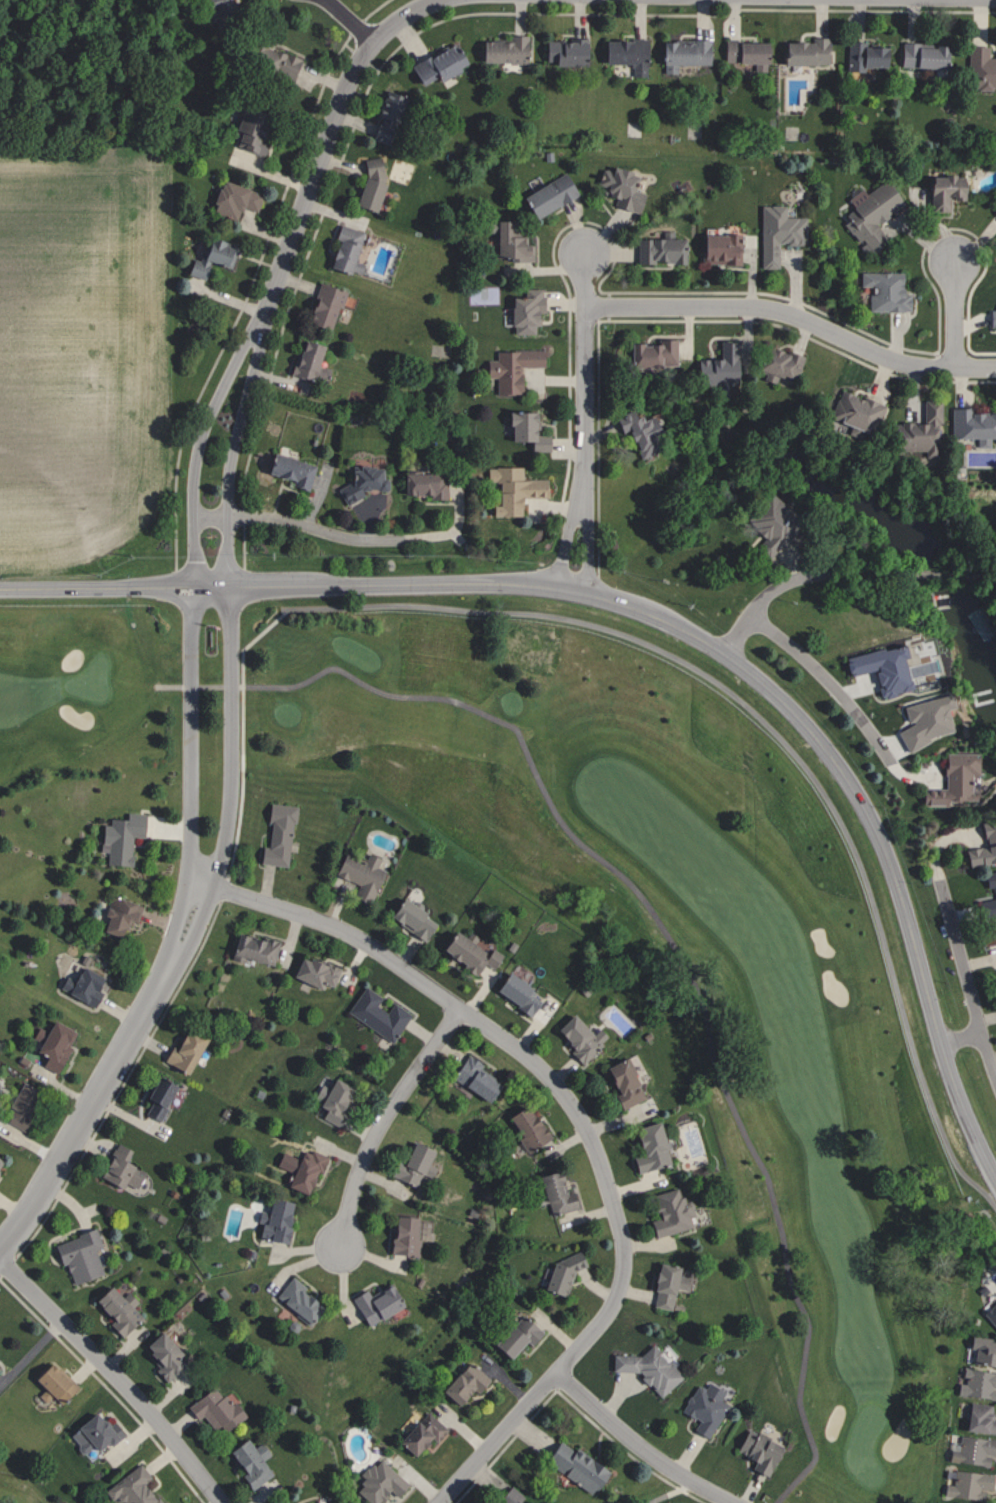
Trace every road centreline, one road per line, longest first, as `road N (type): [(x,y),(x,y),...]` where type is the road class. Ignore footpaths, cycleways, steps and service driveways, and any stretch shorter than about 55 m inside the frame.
road 1 (residential): [(438,1502),(612,1302),(623,1245),(600,1163),(556,1084),(461,1007),(353,935),(201,886)]
road 2 (secondary): [(571,591),(697,637),(756,677),(829,753),(886,854),(952,1080),(995,1178)]
road 3 (tertiary): [(571,591),(504,583),(0,588)]
road 4 (residential): [(585,307),(771,310),(903,364),(995,368)]
road 5 (residential): [(0,1247),(162,983),(201,886)]
road 6 (residential): [(262,318),(357,66),(392,25),(434,0)]
road 7 (residential): [(571,591),(585,451),(584,252)]
road 8 (residential): [(0,1259),(132,1394),(222,1502)]
road 9 (residential): [(724,654),(778,585),(795,579),(837,573),(995,580)]
road 10 (residential): [(201,886),(217,857),(235,783),(234,587)]
road 11 (residential): [(194,587),(192,849),(201,886)]
road 12 (residential): [(262,318),(200,446),(194,587)]
road 13 (residential): [(461,1007),(369,1143),(340,1247)]
road 14 (residential): [(234,587),(231,474),(262,318)]
road 15 (residential): [(555,1372),(666,1466),(731,1502)]
road 16 (residential): [(939,880),(995,1076)]
road 17 (residential): [(888,747),(835,684),(755,614)]

